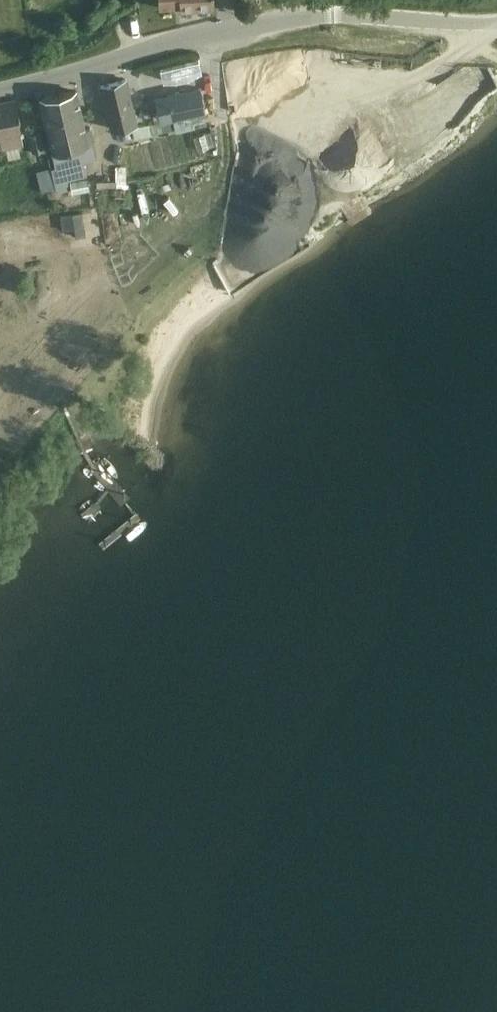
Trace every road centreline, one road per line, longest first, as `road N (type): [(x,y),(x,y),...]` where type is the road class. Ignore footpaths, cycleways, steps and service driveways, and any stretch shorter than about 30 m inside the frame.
road 1 (tertiary): [(0,88),(291,18),(496,27)]

